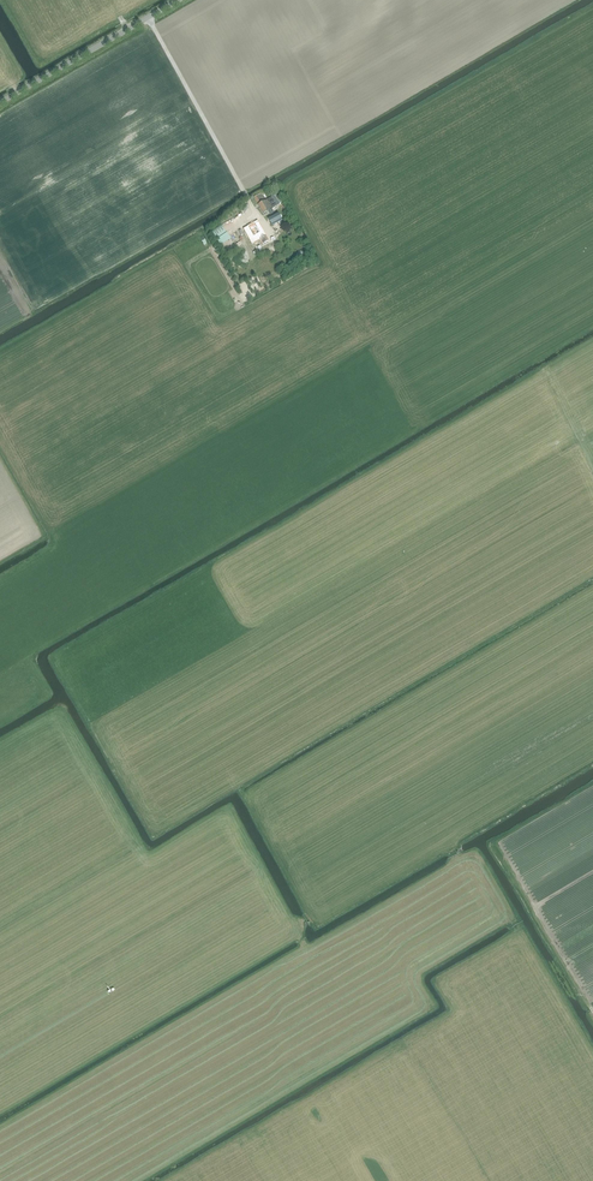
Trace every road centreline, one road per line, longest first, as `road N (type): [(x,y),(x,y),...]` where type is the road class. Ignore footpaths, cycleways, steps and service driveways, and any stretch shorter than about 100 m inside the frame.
road 1 (track): [(254,216),(145,17)]
road 2 (tertiary): [(0,100),(175,0)]

